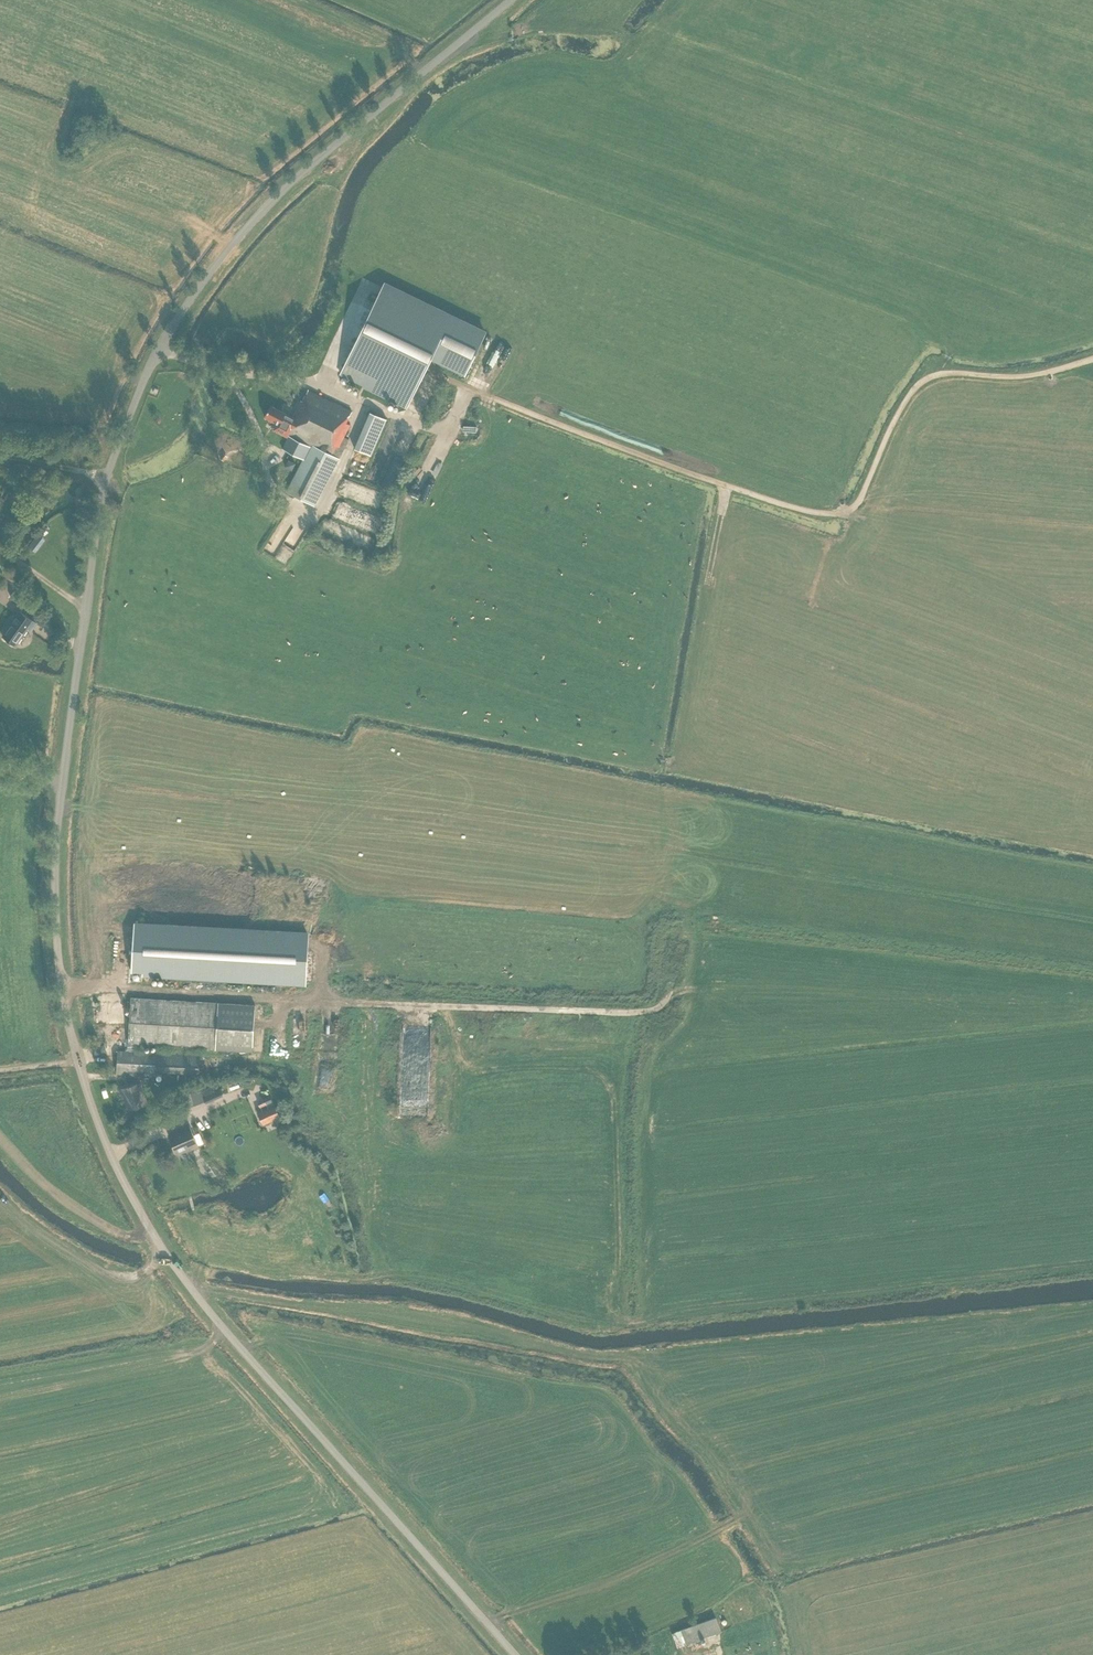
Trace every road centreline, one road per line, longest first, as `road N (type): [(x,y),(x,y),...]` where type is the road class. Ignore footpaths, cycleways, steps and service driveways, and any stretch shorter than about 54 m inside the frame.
road 1 (unclassified): [(516,1654),(244,1352),(155,1236),(121,1177),(83,1077),(62,990),(55,908),(59,805),(99,512),(138,393),(197,292),(258,220),(511,0)]
road 2 (track): [(160,349),(232,384),(274,461)]

